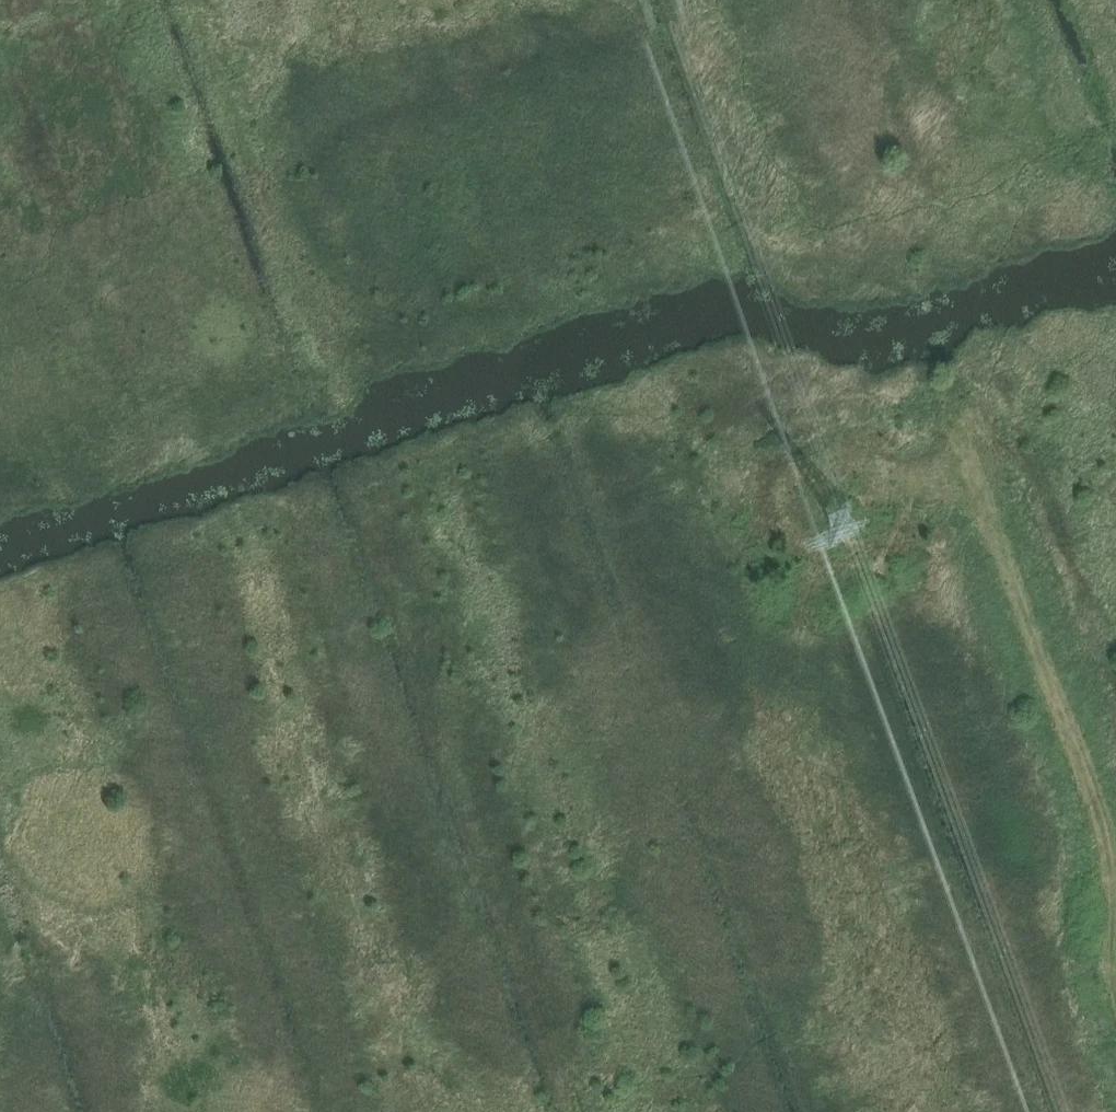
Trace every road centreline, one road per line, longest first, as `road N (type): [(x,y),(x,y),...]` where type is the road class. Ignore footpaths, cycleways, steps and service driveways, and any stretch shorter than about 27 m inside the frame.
road 1 (track): [(1115,835),(972,460)]

